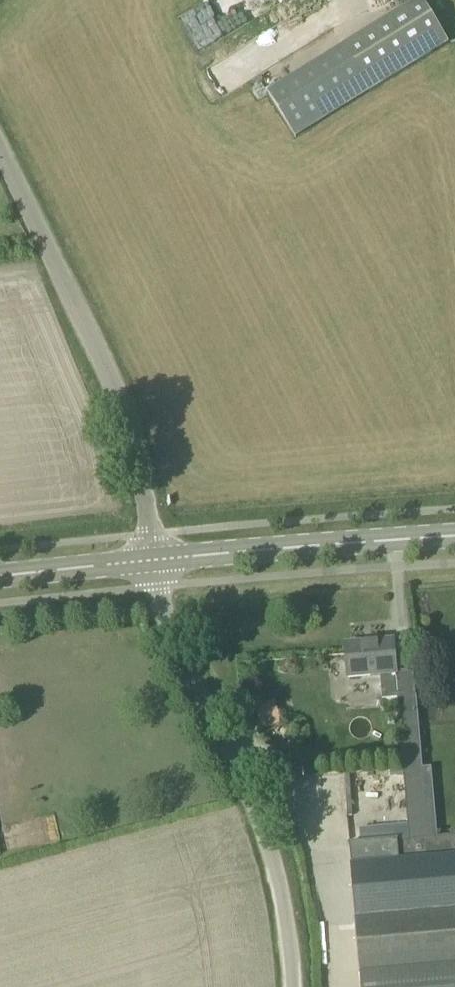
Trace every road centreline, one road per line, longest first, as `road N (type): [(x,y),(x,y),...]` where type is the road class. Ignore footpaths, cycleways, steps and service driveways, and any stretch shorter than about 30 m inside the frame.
road 1 (unclassified): [(295,986),(283,884),(173,635),(156,560)]
road 2 (unclassified): [(156,560),(143,478),(106,367),(0,148)]
road 3 (secondary): [(156,560),(454,536)]
road 4 (secondary): [(0,578),(156,560)]

